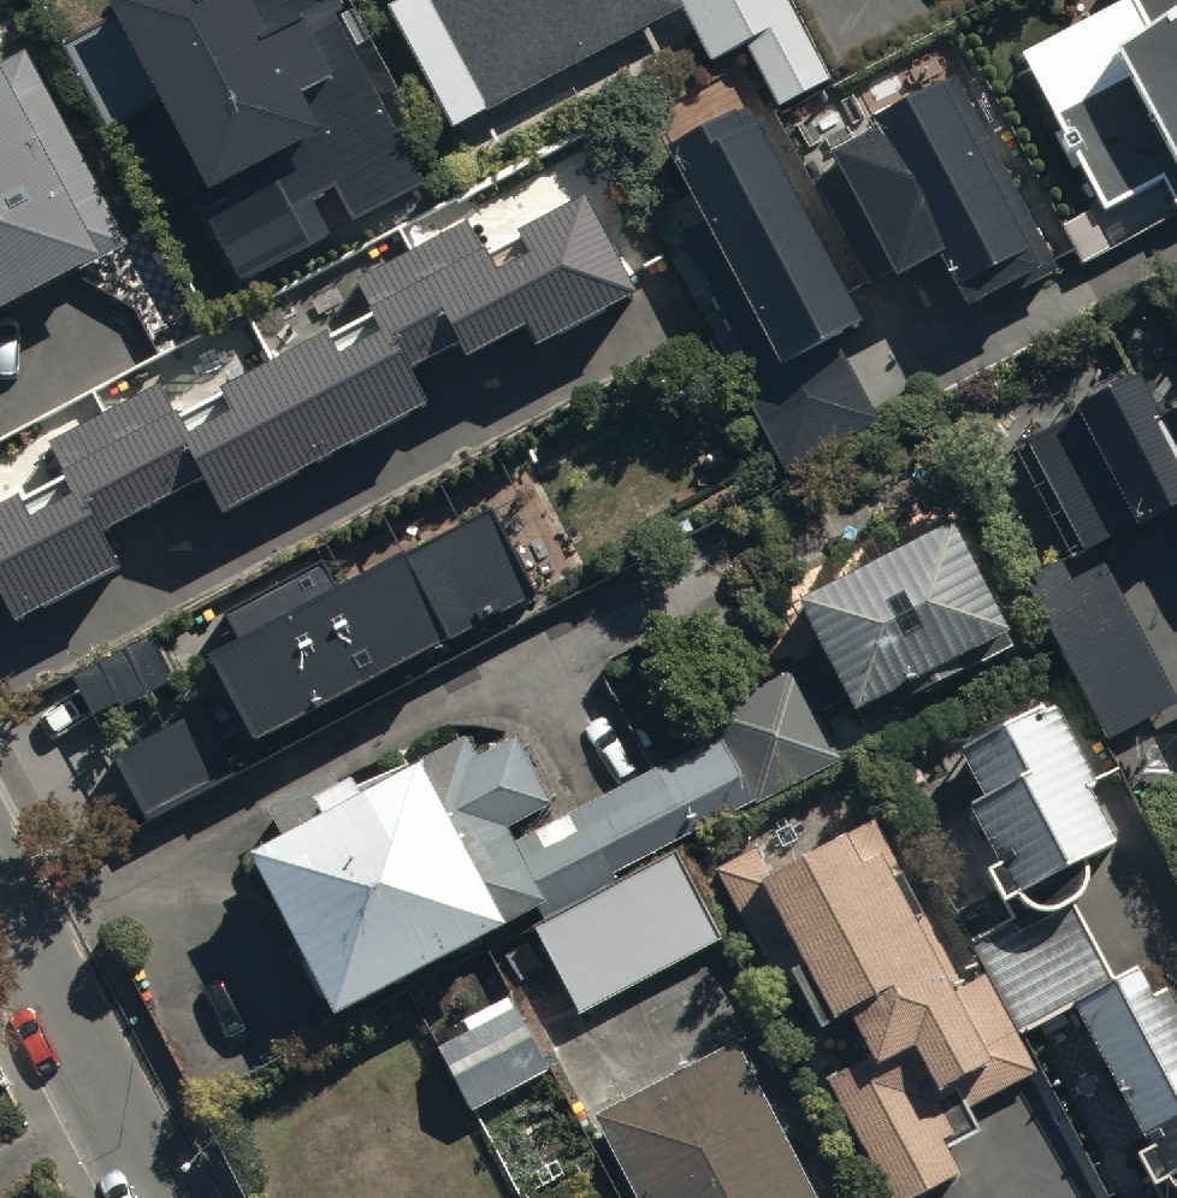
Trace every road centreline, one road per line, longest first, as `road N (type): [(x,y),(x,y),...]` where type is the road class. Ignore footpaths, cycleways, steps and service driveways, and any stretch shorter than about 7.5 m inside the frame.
road 1 (residential): [(0,893),(162,1197)]

